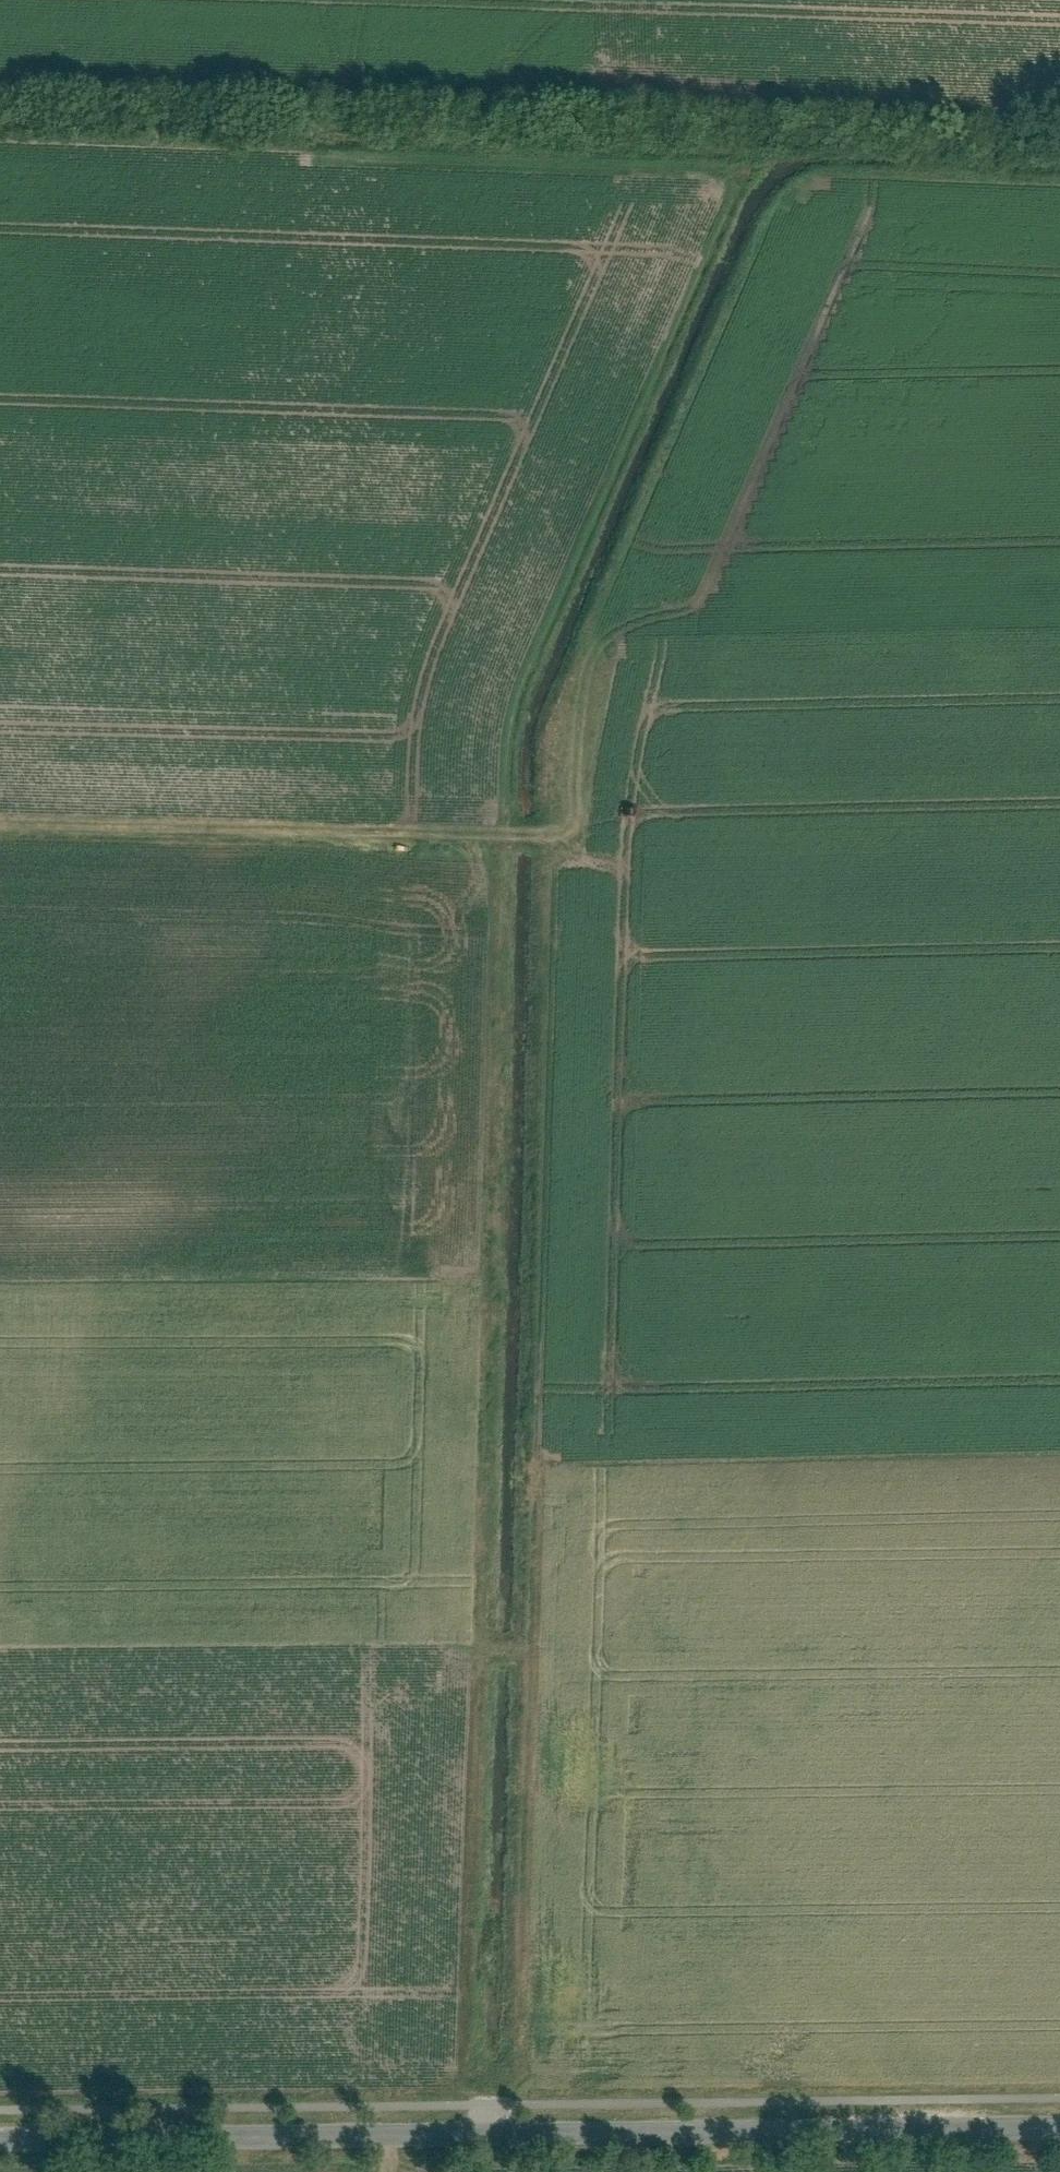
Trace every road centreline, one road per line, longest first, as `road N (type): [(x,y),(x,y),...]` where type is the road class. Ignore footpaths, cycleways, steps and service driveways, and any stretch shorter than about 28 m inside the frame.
road 1 (tertiary): [(0,2139),(1059,2130)]
road 2 (track): [(502,835),(0,819)]

